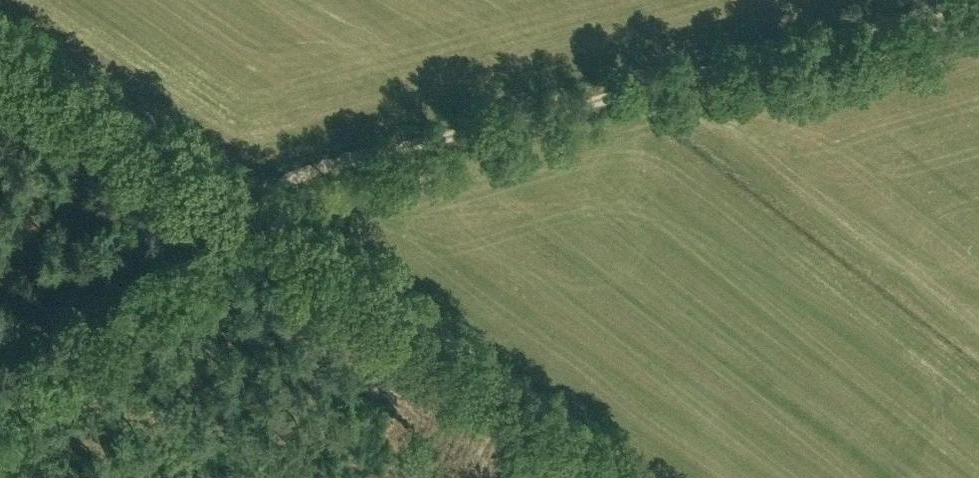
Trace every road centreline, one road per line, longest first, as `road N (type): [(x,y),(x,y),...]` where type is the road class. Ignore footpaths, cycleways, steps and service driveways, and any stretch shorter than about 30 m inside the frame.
road 1 (track): [(223,205),(978,3)]
road 2 (track): [(623,477),(223,205)]
road 3 (track): [(0,362),(223,205)]
road 4 (track): [(223,205),(34,75)]

